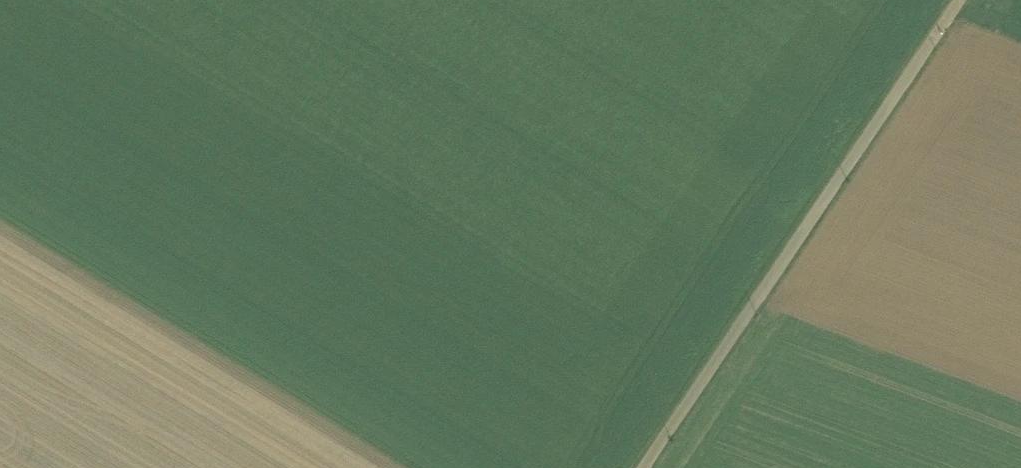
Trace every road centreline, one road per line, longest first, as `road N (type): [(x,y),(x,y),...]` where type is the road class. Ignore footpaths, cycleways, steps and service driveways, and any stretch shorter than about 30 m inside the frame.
road 1 (track): [(646,467),(961,0)]

